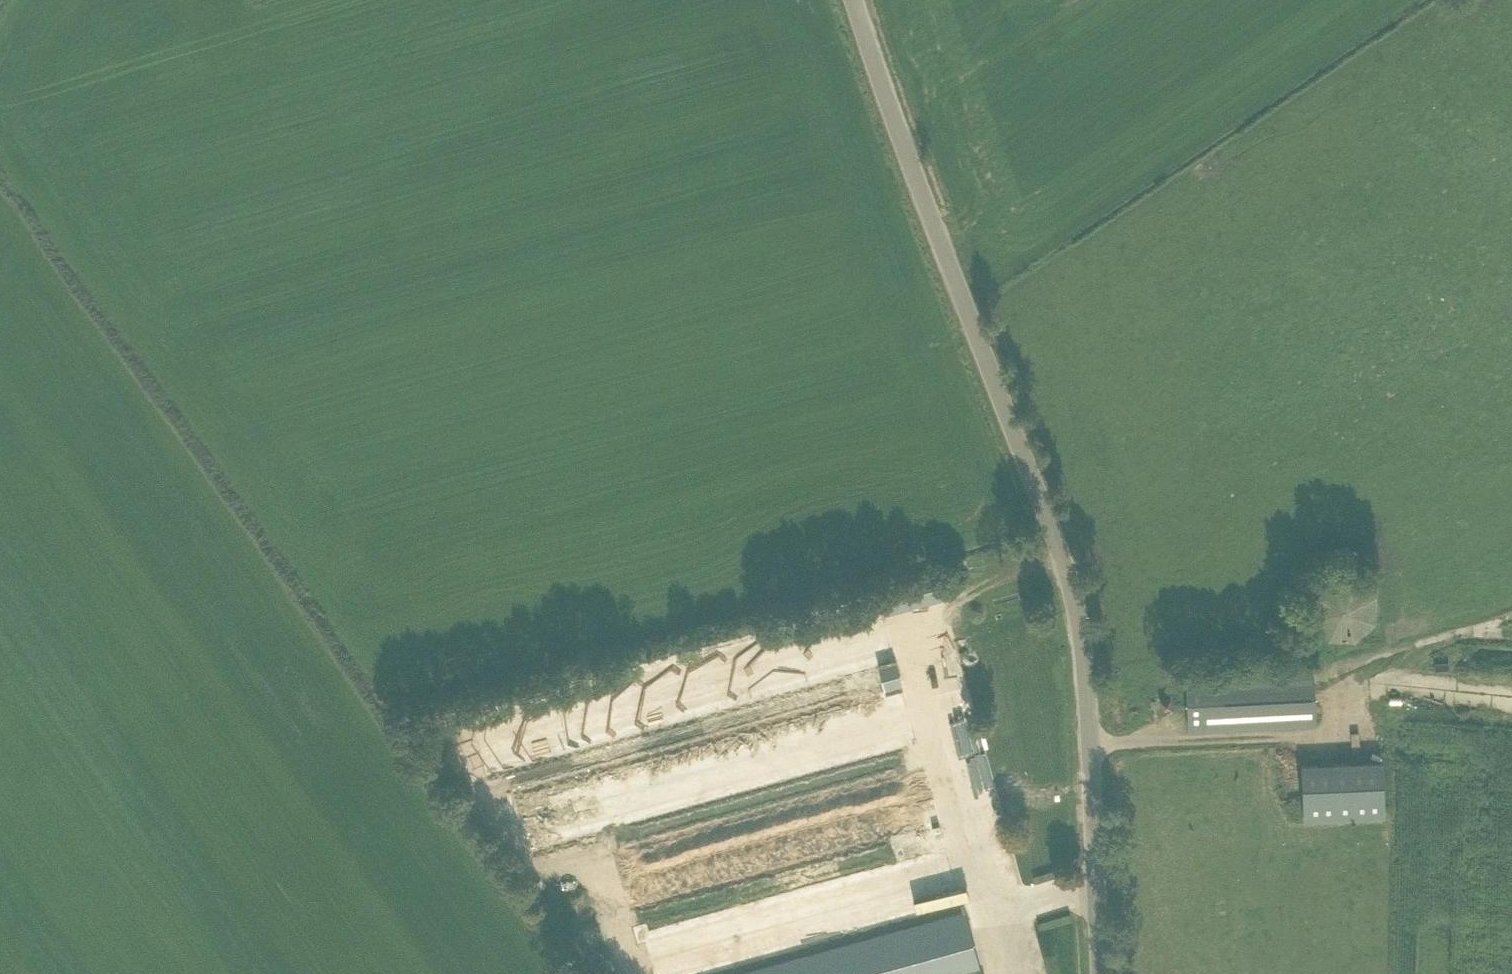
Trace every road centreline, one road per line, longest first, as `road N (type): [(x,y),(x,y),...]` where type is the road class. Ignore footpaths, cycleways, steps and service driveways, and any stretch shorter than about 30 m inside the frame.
road 1 (unclassified): [(1098,973),(1081,633),(1070,586),(852,0)]

